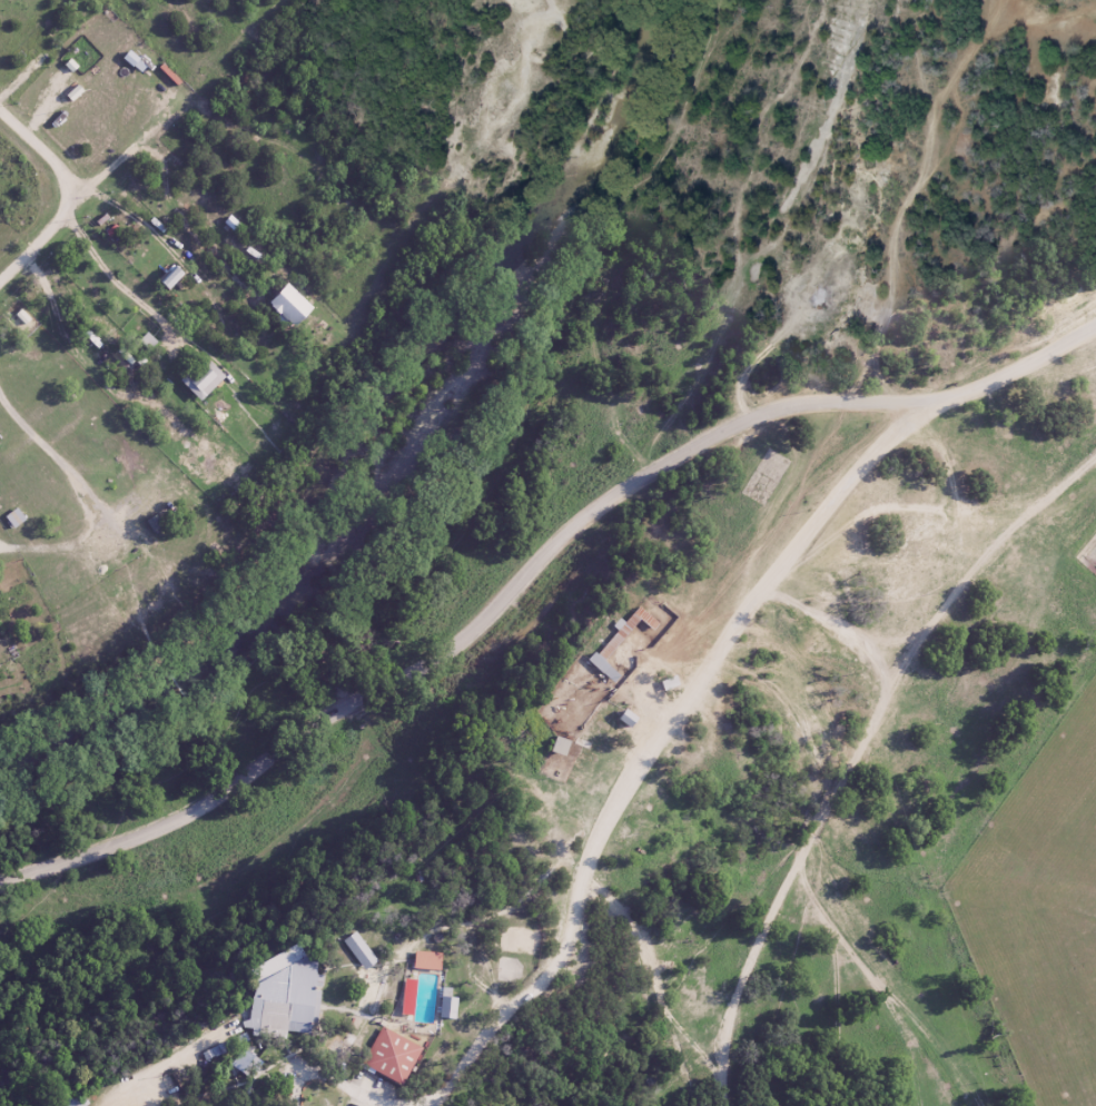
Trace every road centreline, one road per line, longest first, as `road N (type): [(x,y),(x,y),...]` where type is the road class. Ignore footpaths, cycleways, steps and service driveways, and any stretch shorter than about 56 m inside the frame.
road 1 (residential): [(1095,322),(941,401),(820,399),(753,414),(608,503),(443,653),(228,788),(165,822),(0,879)]
road 2 (residential): [(431,1105),(545,984),(583,925),(644,756),(789,525),(821,487),(868,462),(941,401)]
road 3 (residential): [(92,517),(117,475),(125,440),(100,377),(0,303)]
road 4 (residential): [(0,282),(90,191)]
road 5 (residential): [(90,191),(0,100)]

